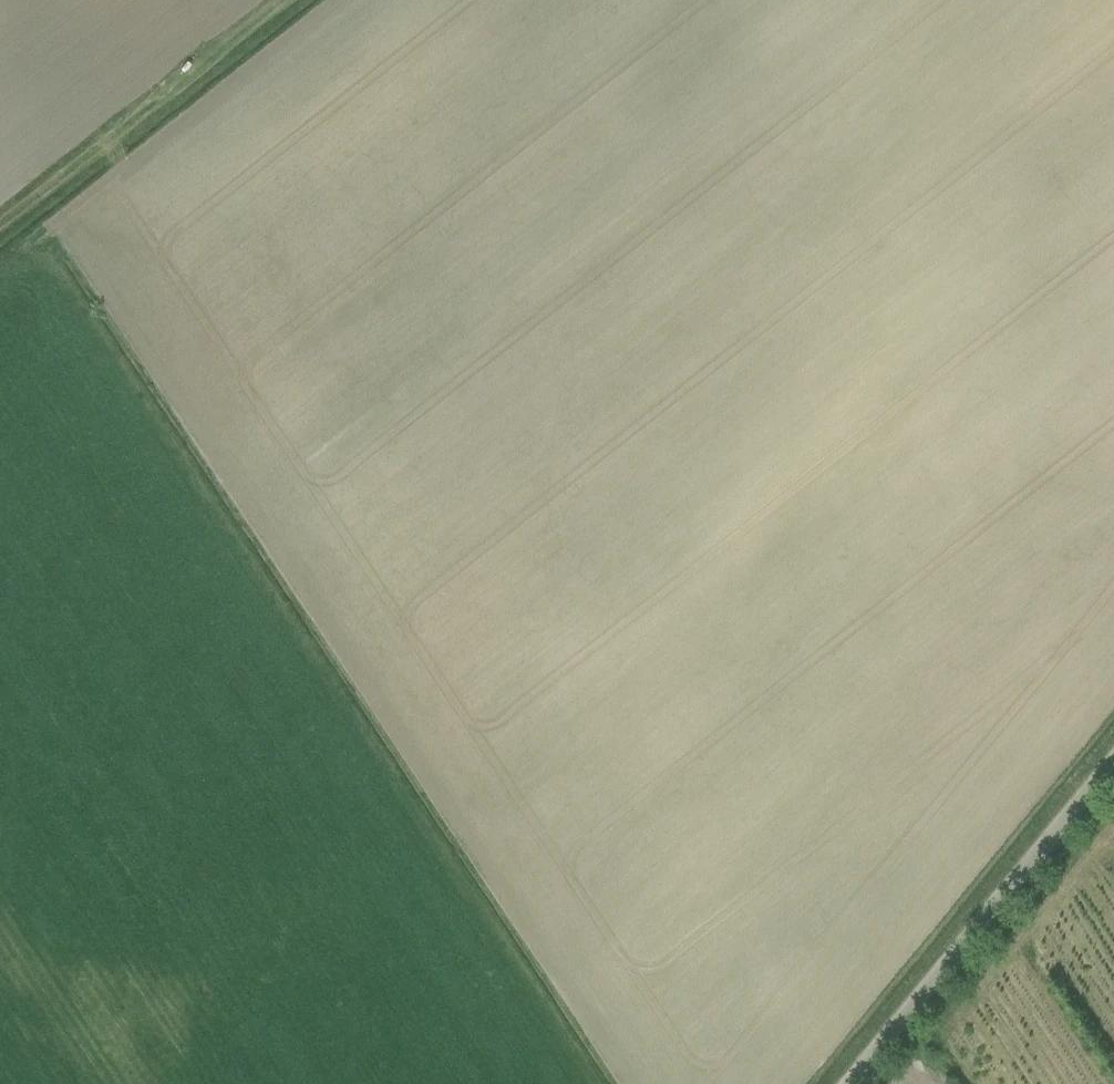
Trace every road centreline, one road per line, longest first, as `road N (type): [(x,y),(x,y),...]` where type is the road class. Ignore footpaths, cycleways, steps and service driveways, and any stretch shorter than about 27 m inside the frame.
road 1 (unclassified): [(843,1083),(1113,751)]

